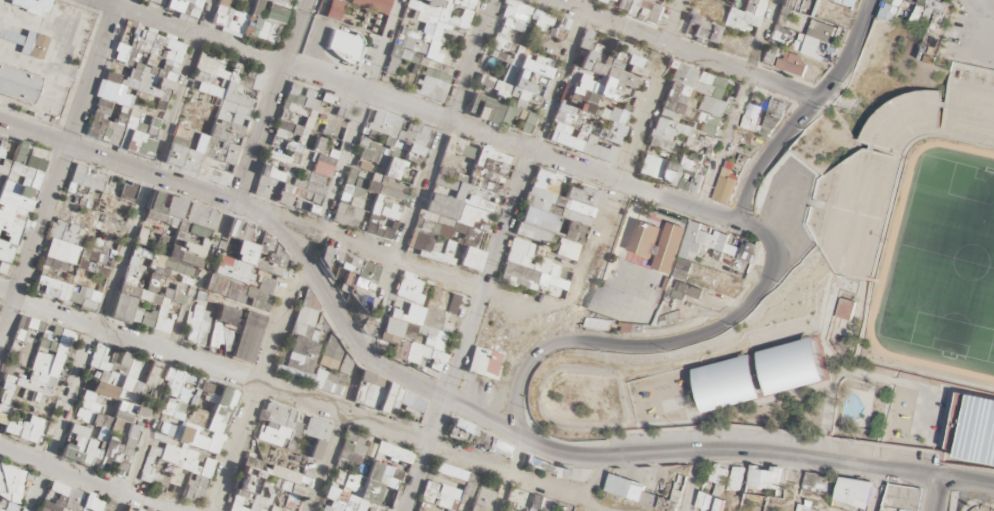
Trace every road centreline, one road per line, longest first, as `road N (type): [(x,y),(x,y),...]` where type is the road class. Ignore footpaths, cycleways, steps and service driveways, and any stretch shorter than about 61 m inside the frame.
road 1 (residential): [(406,510),(589,0)]
road 2 (residential): [(871,0),(837,73),(767,156),(737,219),(766,243),(766,274),(741,309),(696,335)]
road 3 (residential): [(493,0),(373,317)]
road 4 (residential): [(118,0),(15,295)]
road 5 (residential): [(698,208),(777,0)]
road 6 (residential): [(234,201),(308,0)]

